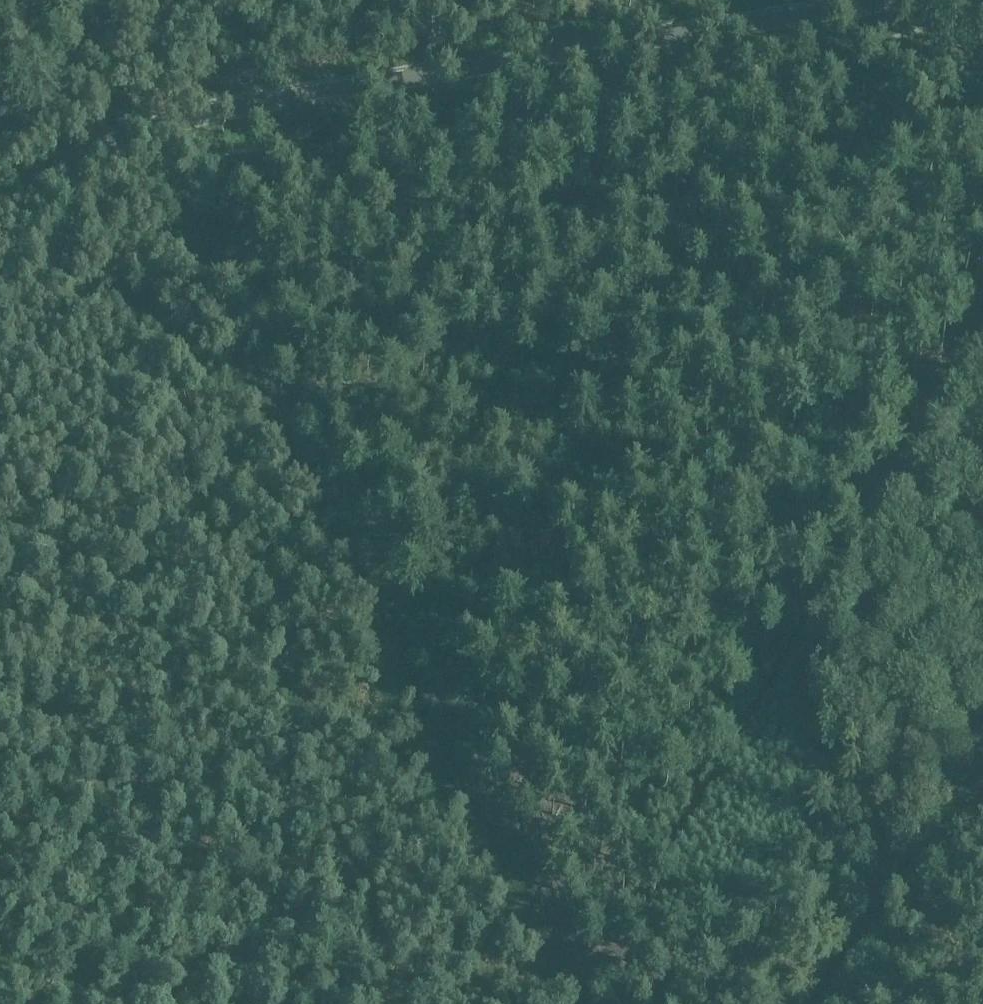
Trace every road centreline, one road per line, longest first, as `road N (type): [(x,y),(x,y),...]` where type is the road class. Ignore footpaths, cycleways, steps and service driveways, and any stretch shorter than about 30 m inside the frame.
road 1 (tertiary): [(0,214),(88,155),(226,109),(881,0)]
road 2 (track): [(0,141),(66,90),(83,63),(100,0)]

